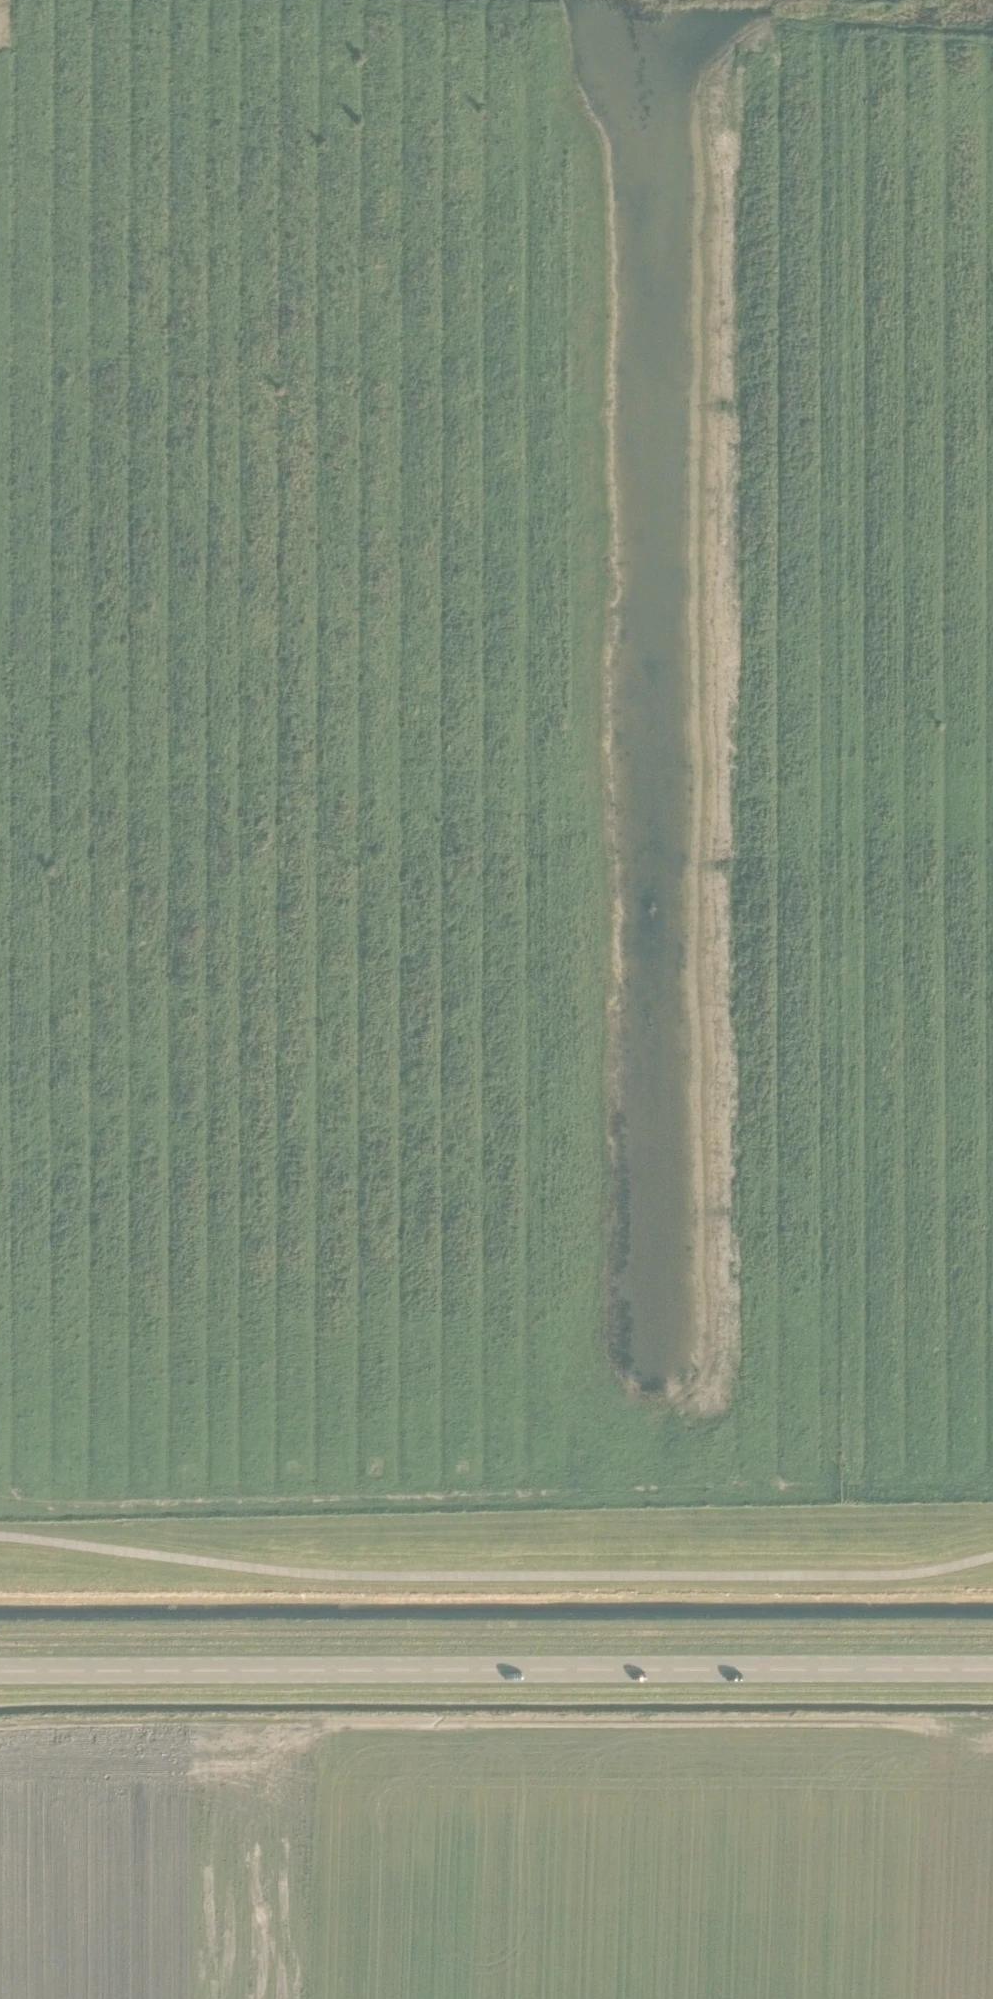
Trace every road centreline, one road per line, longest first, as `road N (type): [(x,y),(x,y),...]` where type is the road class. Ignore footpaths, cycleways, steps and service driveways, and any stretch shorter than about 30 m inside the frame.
road 1 (secondary): [(0,1670),(992,1669)]

